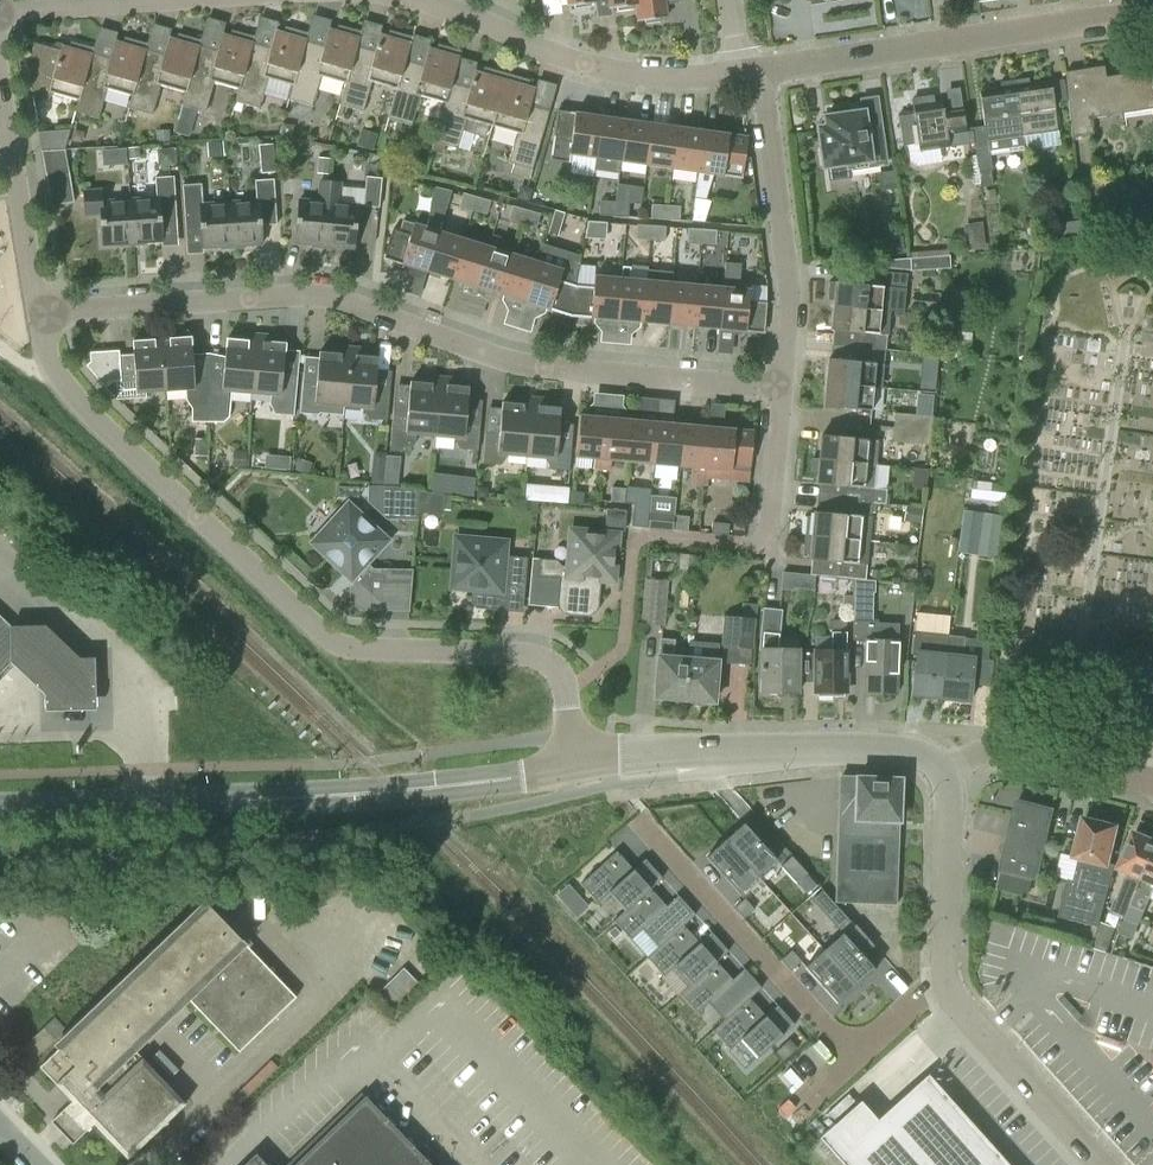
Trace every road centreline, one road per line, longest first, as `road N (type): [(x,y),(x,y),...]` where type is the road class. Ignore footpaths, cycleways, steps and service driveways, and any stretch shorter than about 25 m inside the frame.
road 1 (residential): [(575,769),(567,695),(553,667),(525,652),(368,652),(328,635),(71,397),(39,313)]
road 2 (residential): [(779,383),(540,368),(352,302),(39,313)]
road 3 (residential): [(0,807),(396,792),(575,769)]
road 4 (residential): [(765,71),(683,76),(589,68),(456,10),(379,0)]
road 5 (residential): [(1152,8),(765,71)]
road 6 (residential): [(575,769),(669,756),(916,752),(943,768)]
road 7 (residential): [(779,383),(793,294),(765,71)]
road 8 (residential): [(857,1055),(645,831)]
road 9 (residential): [(244,0),(0,9)]
road 10 (residential): [(39,313),(0,81)]
road 11 (residential): [(1100,1164),(984,1041),(950,987)]
road 12 (residential): [(950,987),(952,790),(943,768)]
road 13 (residential): [(943,768),(1013,749),(1152,777)]
road 14 (residential): [(768,547),(779,383)]

